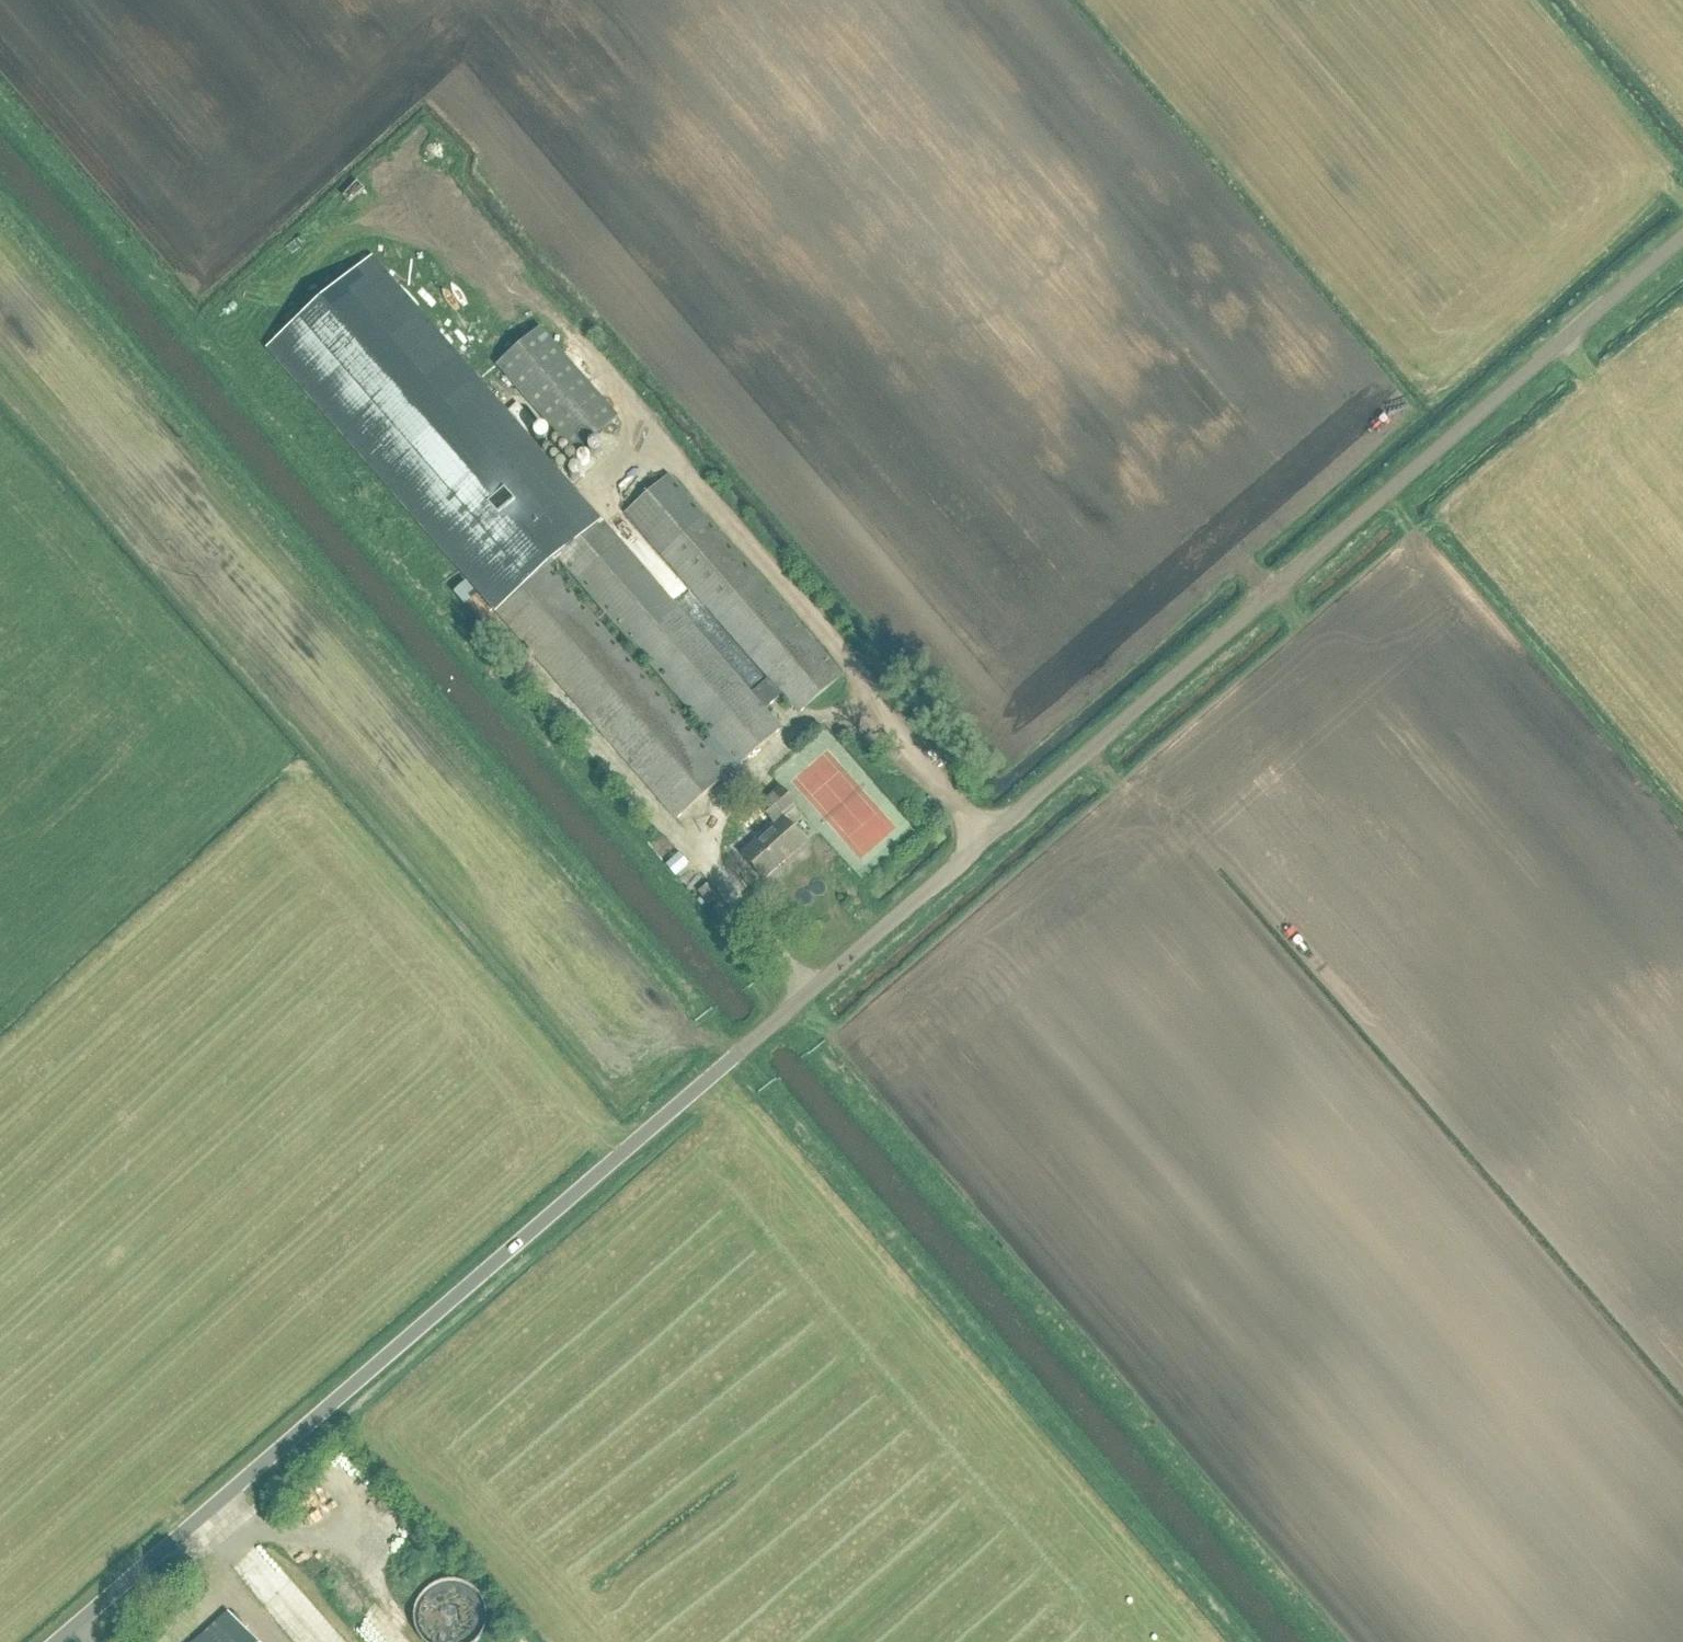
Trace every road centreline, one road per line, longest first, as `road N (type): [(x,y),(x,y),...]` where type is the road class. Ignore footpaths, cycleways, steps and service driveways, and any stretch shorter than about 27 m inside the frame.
road 1 (unclassified): [(59,1641),(1682,239)]

